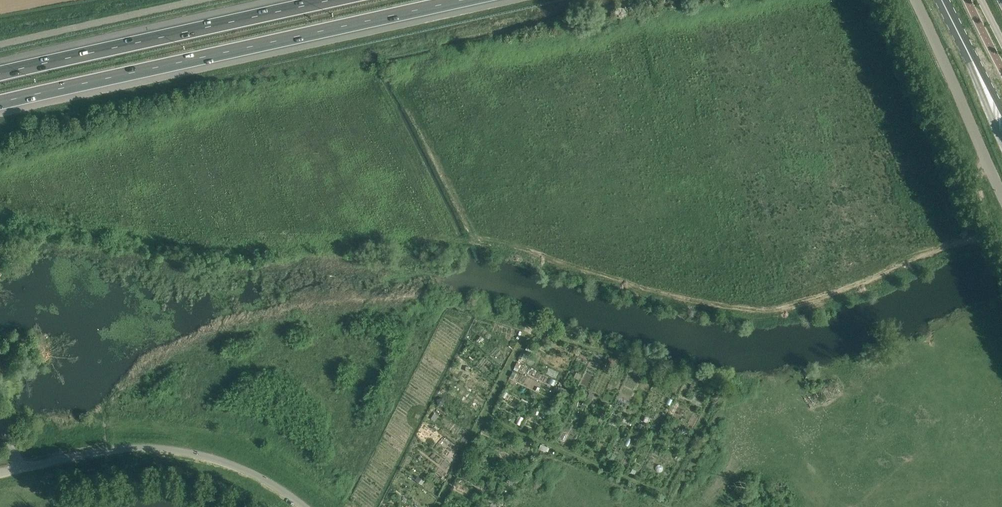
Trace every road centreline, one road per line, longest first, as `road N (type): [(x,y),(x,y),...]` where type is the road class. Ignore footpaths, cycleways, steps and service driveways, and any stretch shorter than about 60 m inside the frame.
road 1 (motorway): [(0,100),(459,0)]
road 2 (motorway): [(326,0),(0,71)]
road 3 (unclassified): [(301,506),(224,459),(181,451),(80,454),(0,473)]
road 4 (unclassified): [(1001,195),(912,0)]
road 5 (track): [(434,506),(531,333)]
road 6 (secondary): [(1001,121),(942,0)]

